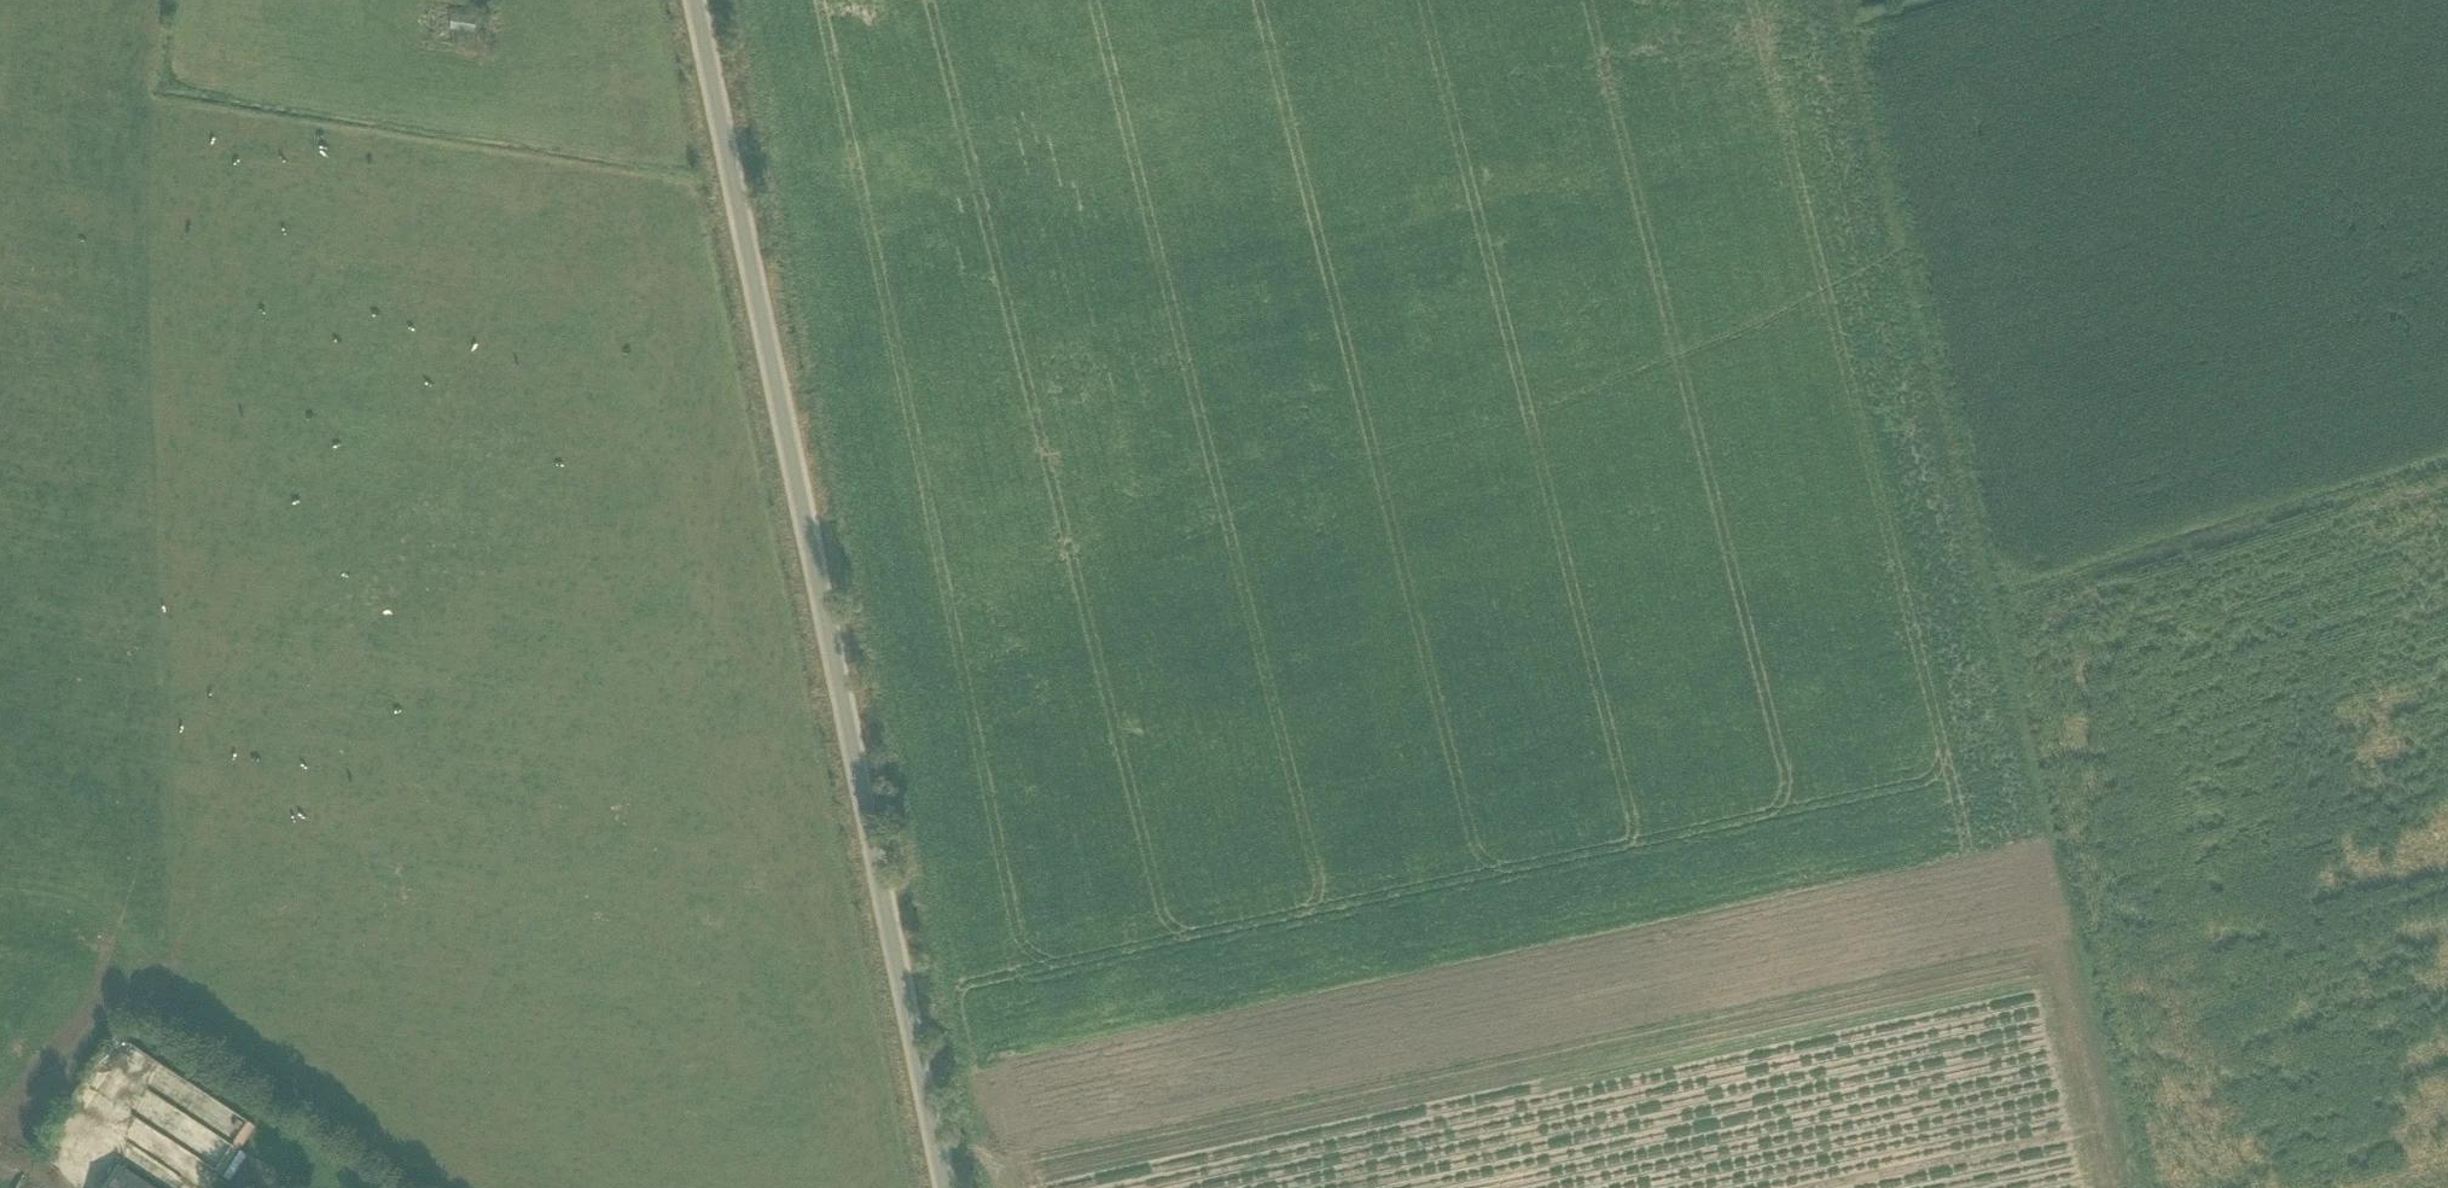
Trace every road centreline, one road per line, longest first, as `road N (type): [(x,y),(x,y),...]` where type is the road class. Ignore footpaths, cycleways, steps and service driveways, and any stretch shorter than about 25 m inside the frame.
road 1 (unclassified): [(930,1187),(856,850),(696,0)]

